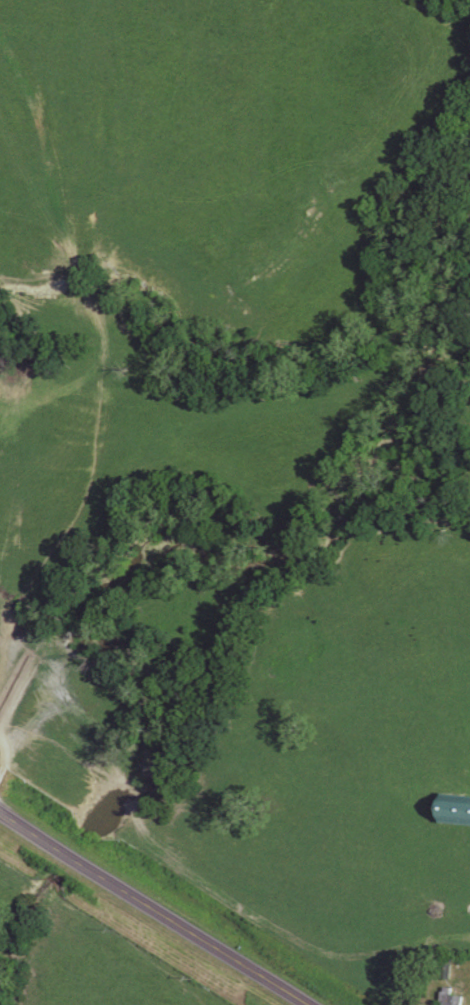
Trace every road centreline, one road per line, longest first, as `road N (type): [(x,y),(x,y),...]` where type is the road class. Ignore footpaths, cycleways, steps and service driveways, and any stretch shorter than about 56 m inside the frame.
road 1 (secondary): [(0,816),(301,1004)]

